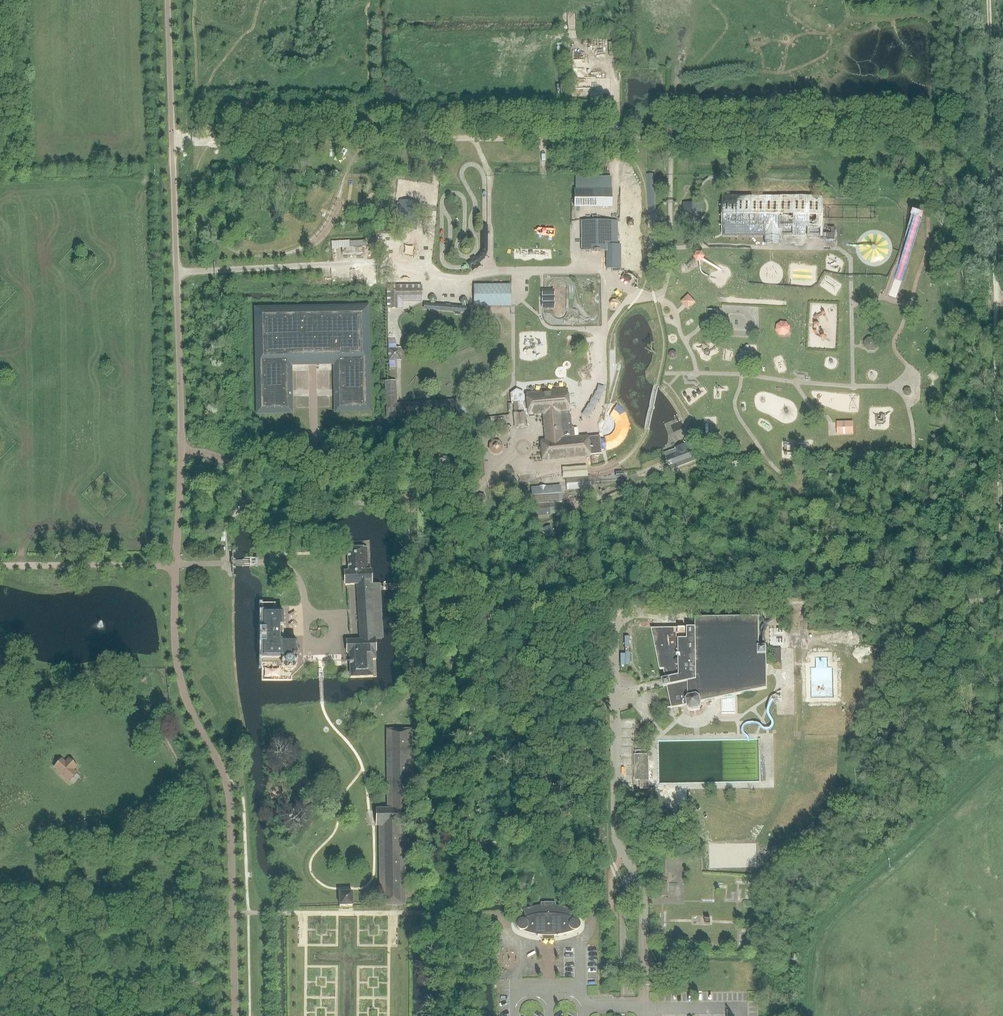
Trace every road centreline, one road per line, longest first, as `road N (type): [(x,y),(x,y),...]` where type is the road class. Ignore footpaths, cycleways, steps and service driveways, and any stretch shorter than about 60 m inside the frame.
road 1 (track): [(1002,600),(994,298)]
road 2 (track): [(987,0),(994,298)]
road 3 (track): [(242,466),(246,509),(396,503),(407,517),(411,587)]
road 4 (track): [(0,567),(176,564)]
road 5 (track): [(620,621),(598,610),(454,622)]

